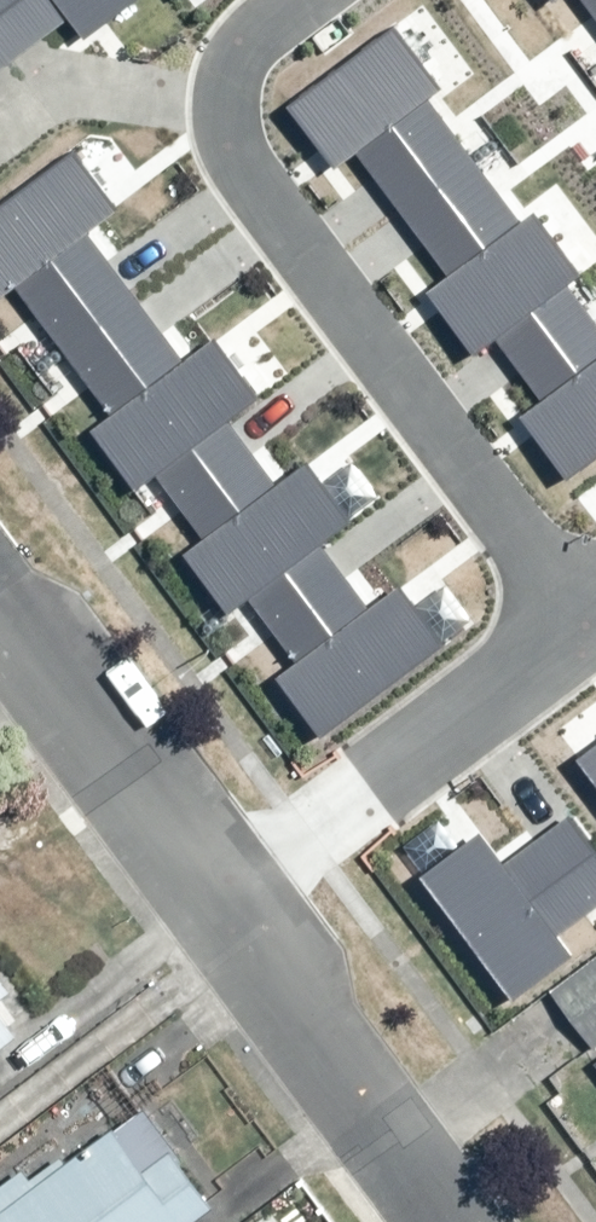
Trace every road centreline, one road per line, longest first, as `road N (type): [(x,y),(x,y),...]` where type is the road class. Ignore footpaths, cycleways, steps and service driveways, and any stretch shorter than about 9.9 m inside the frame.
road 1 (residential): [(252,179),(577,622)]
road 2 (residential): [(217,898),(577,622)]
road 3 (residential): [(456,1221),(217,898)]
road 4 (residential): [(217,898),(0,608)]
road 5 (residential): [(307,0),(264,30),(237,73),(233,125),(252,179)]

